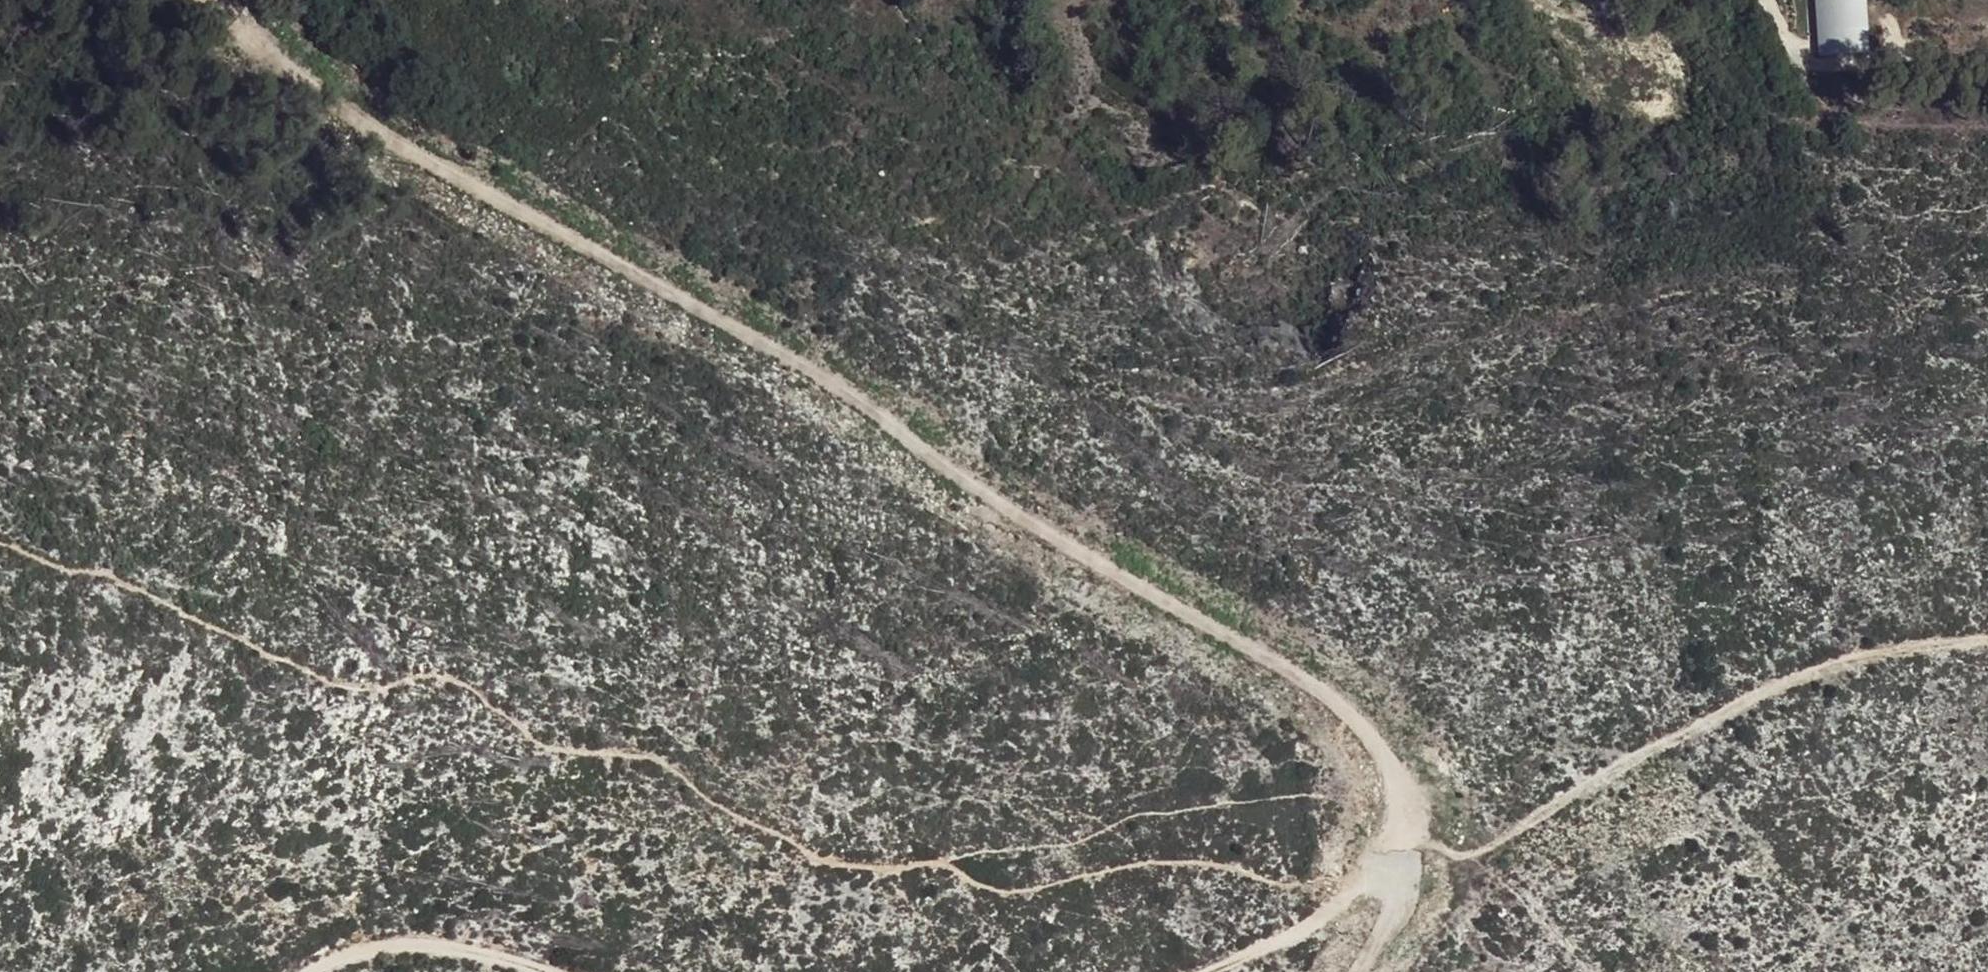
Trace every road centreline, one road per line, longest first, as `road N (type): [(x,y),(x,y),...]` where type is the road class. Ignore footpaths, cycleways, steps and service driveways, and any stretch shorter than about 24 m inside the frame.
road 1 (track): [(1419,847),(1399,747),(954,457),(647,298),(242,0)]
road 2 (track): [(1419,847),(1448,859),(1501,837),(1774,666),(1954,634),(1987,636)]
road 3 (track): [(314,971),(371,944),(458,945),(542,971)]
road 4 (track): [(1222,971),(1309,932),(1419,847)]
road 5 (track): [(1338,971),(1419,847)]

